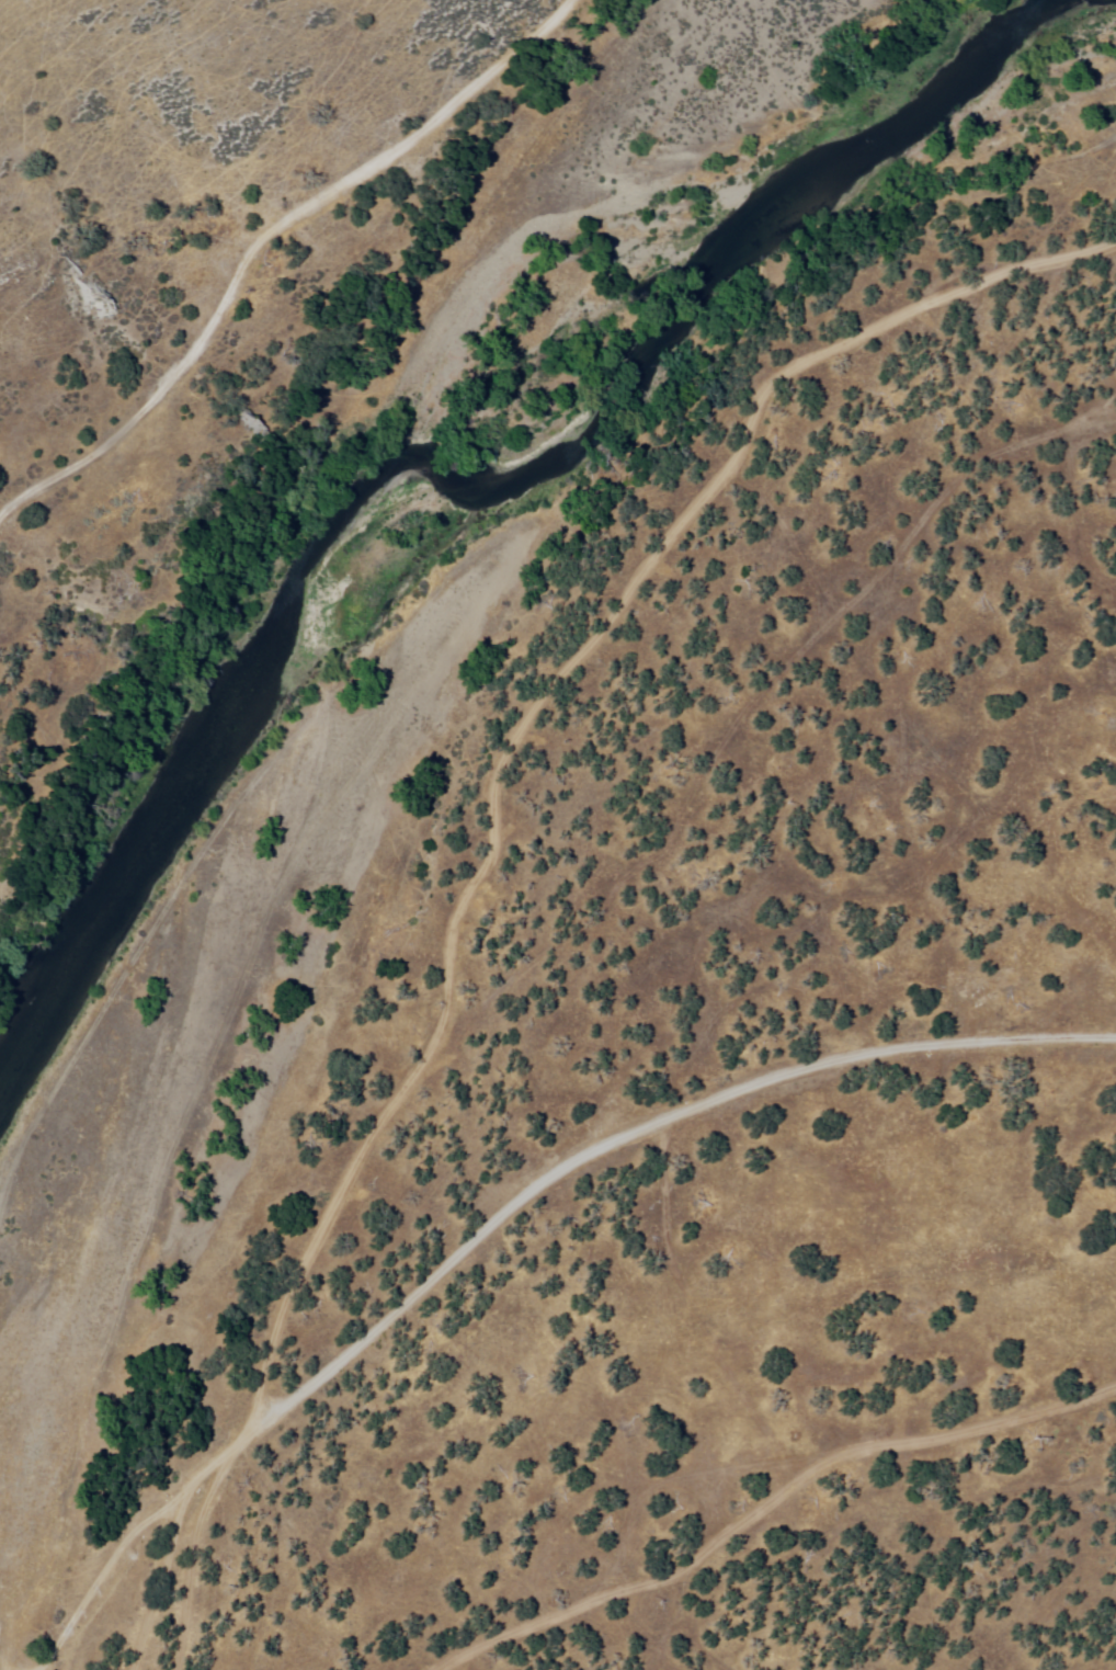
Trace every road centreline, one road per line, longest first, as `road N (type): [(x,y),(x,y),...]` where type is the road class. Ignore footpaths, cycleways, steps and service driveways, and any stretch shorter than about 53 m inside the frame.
road 1 (track): [(1115,246),(1018,268),(976,291),(929,302),(768,389),(740,457),(522,727),(492,787),(494,863),(453,914),(443,1029),(372,1135),(285,1310),(258,1430)]
road 2 (track): [(1115,1037),(915,1048),(796,1068),(692,1101),(587,1155),(513,1207),(209,1474),(179,1669)]
road 3 (residential): [(0,518),(33,487),(98,450),(191,357),(269,229),(437,117),(572,0)]

